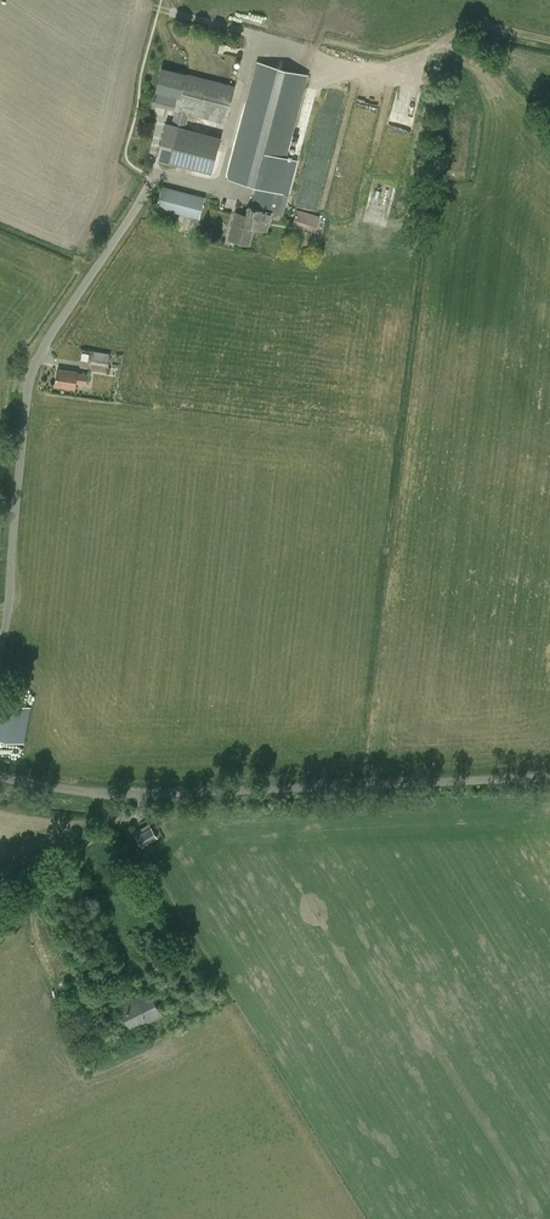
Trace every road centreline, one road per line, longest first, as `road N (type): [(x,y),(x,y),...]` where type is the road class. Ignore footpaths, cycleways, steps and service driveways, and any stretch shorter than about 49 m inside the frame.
road 1 (unclassified): [(549,777),(121,793),(0,776)]
road 2 (unclassified): [(0,656),(36,360),(135,209)]
road 3 (track): [(254,1049),(102,812),(103,792)]

